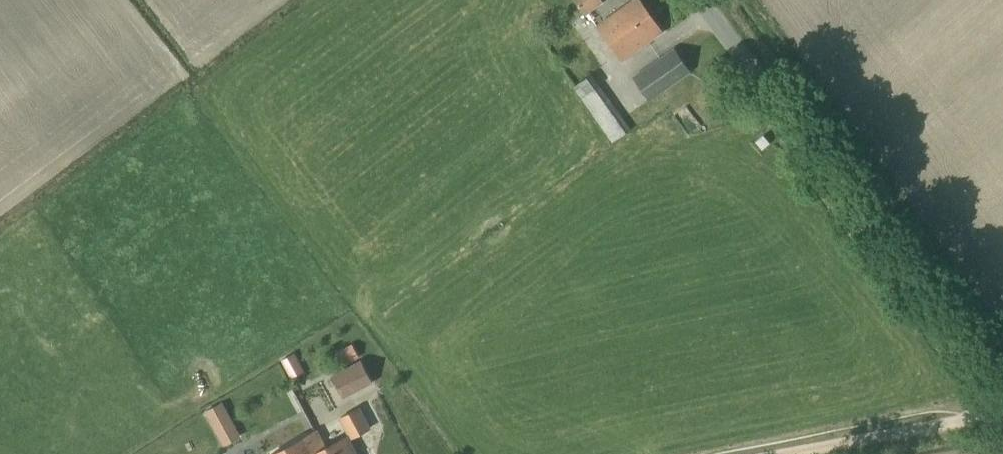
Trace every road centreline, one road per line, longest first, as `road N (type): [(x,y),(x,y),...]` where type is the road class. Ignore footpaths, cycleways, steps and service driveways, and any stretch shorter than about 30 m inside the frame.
road 1 (unclassified): [(1002,410),(706,0)]
road 2 (track): [(820,453),(1002,410)]

